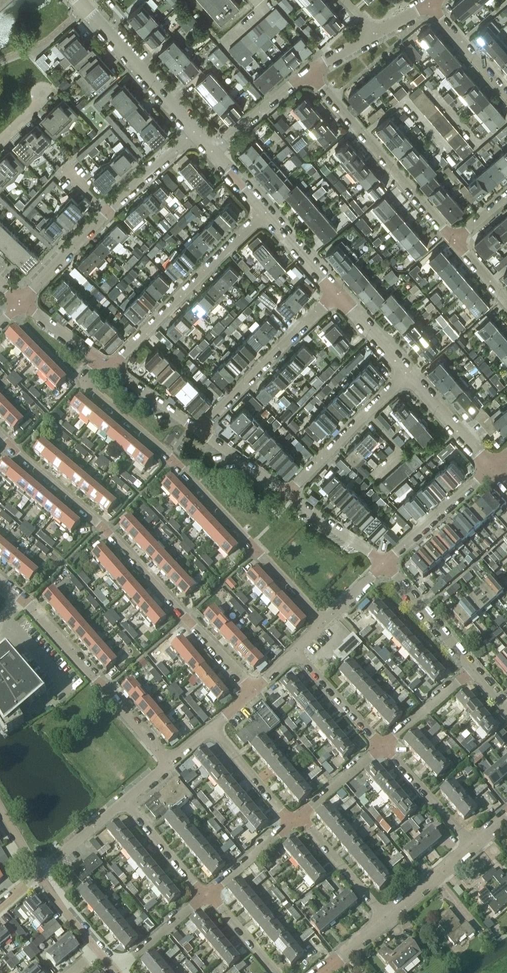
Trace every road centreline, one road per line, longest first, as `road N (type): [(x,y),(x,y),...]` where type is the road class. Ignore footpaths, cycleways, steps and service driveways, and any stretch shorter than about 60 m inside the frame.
road 1 (residential): [(323,623),(174,463),(88,385),(92,358)]
road 2 (residential): [(250,691),(106,530),(0,433)]
road 3 (residential): [(169,764),(0,580)]
road 4 (residential): [(20,304),(195,132)]
road 5 (residential): [(454,240),(309,72)]
road 6 (residential): [(263,210),(109,369)]
road 7 (residential): [(336,294),(198,432)]
road 8 (residential): [(195,132),(79,0)]
road 9 (residential): [(408,376),(286,493)]
road 10 (residential): [(385,564),(490,470)]
road 11 (residential): [(385,564),(472,670)]
road 12 (residential): [(473,847),(382,746)]
road 13 (residential): [(386,919),(299,817)]
road 14 (residential): [(382,746),(295,652)]
road 15 (residential): [(292,823),(211,727)]
road 16 (residential): [(490,470),(408,376)]
road 17 (residential): [(213,151),(309,72)]
road 18 (residential): [(205,896),(125,801)]
road 19 (residential): [(286,493),(385,564)]

